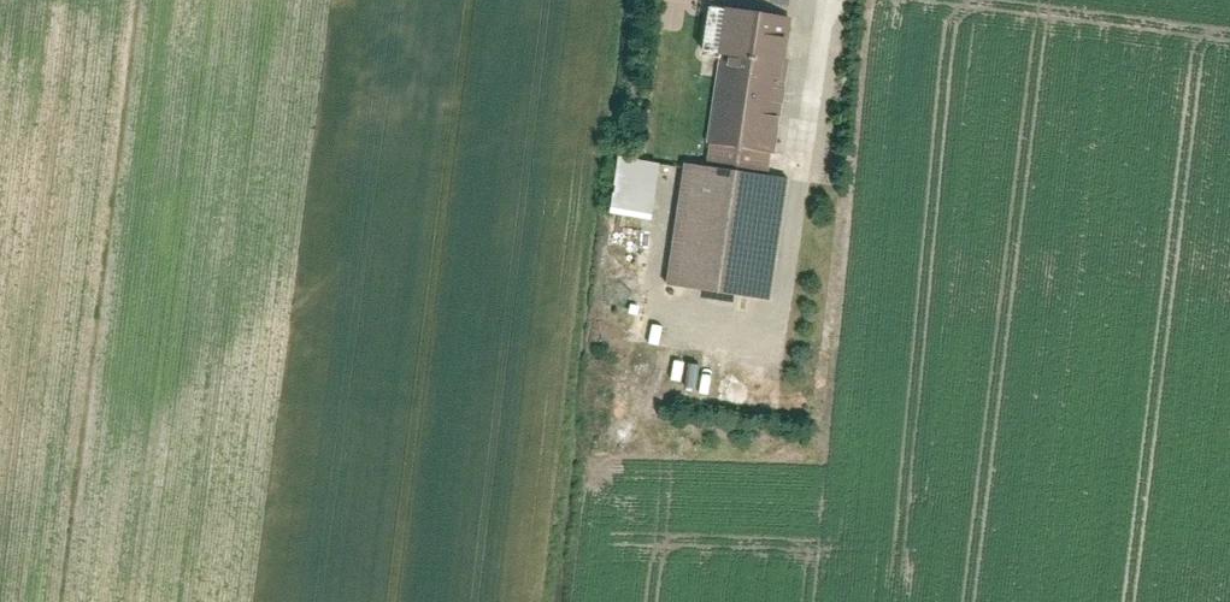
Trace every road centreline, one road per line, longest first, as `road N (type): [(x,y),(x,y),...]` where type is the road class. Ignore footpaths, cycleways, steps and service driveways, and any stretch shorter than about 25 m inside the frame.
road 1 (track): [(834,0),(788,310),(767,324),(670,304)]

